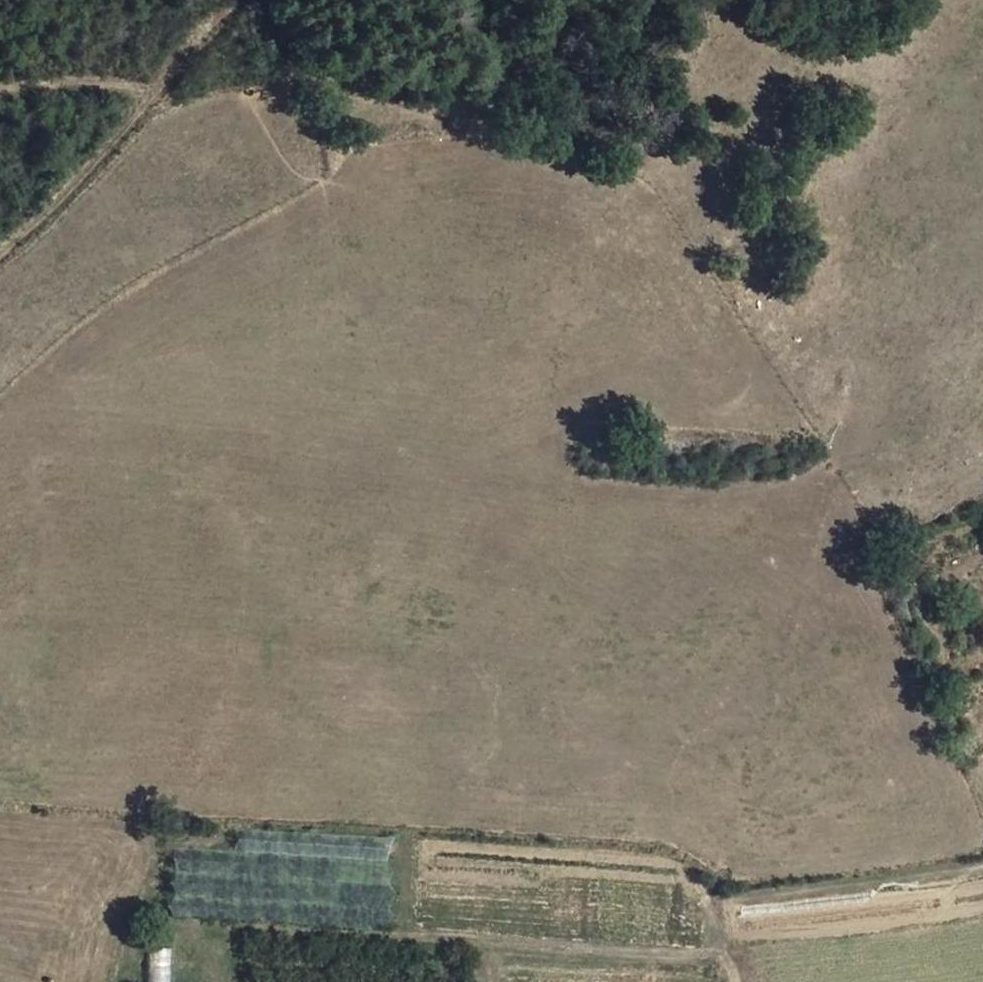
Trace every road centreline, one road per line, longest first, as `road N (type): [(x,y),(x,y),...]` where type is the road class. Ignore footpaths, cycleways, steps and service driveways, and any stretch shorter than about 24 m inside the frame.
road 1 (track): [(0,259),(101,156),(151,91)]
road 2 (track): [(151,91),(116,84),(0,89)]

